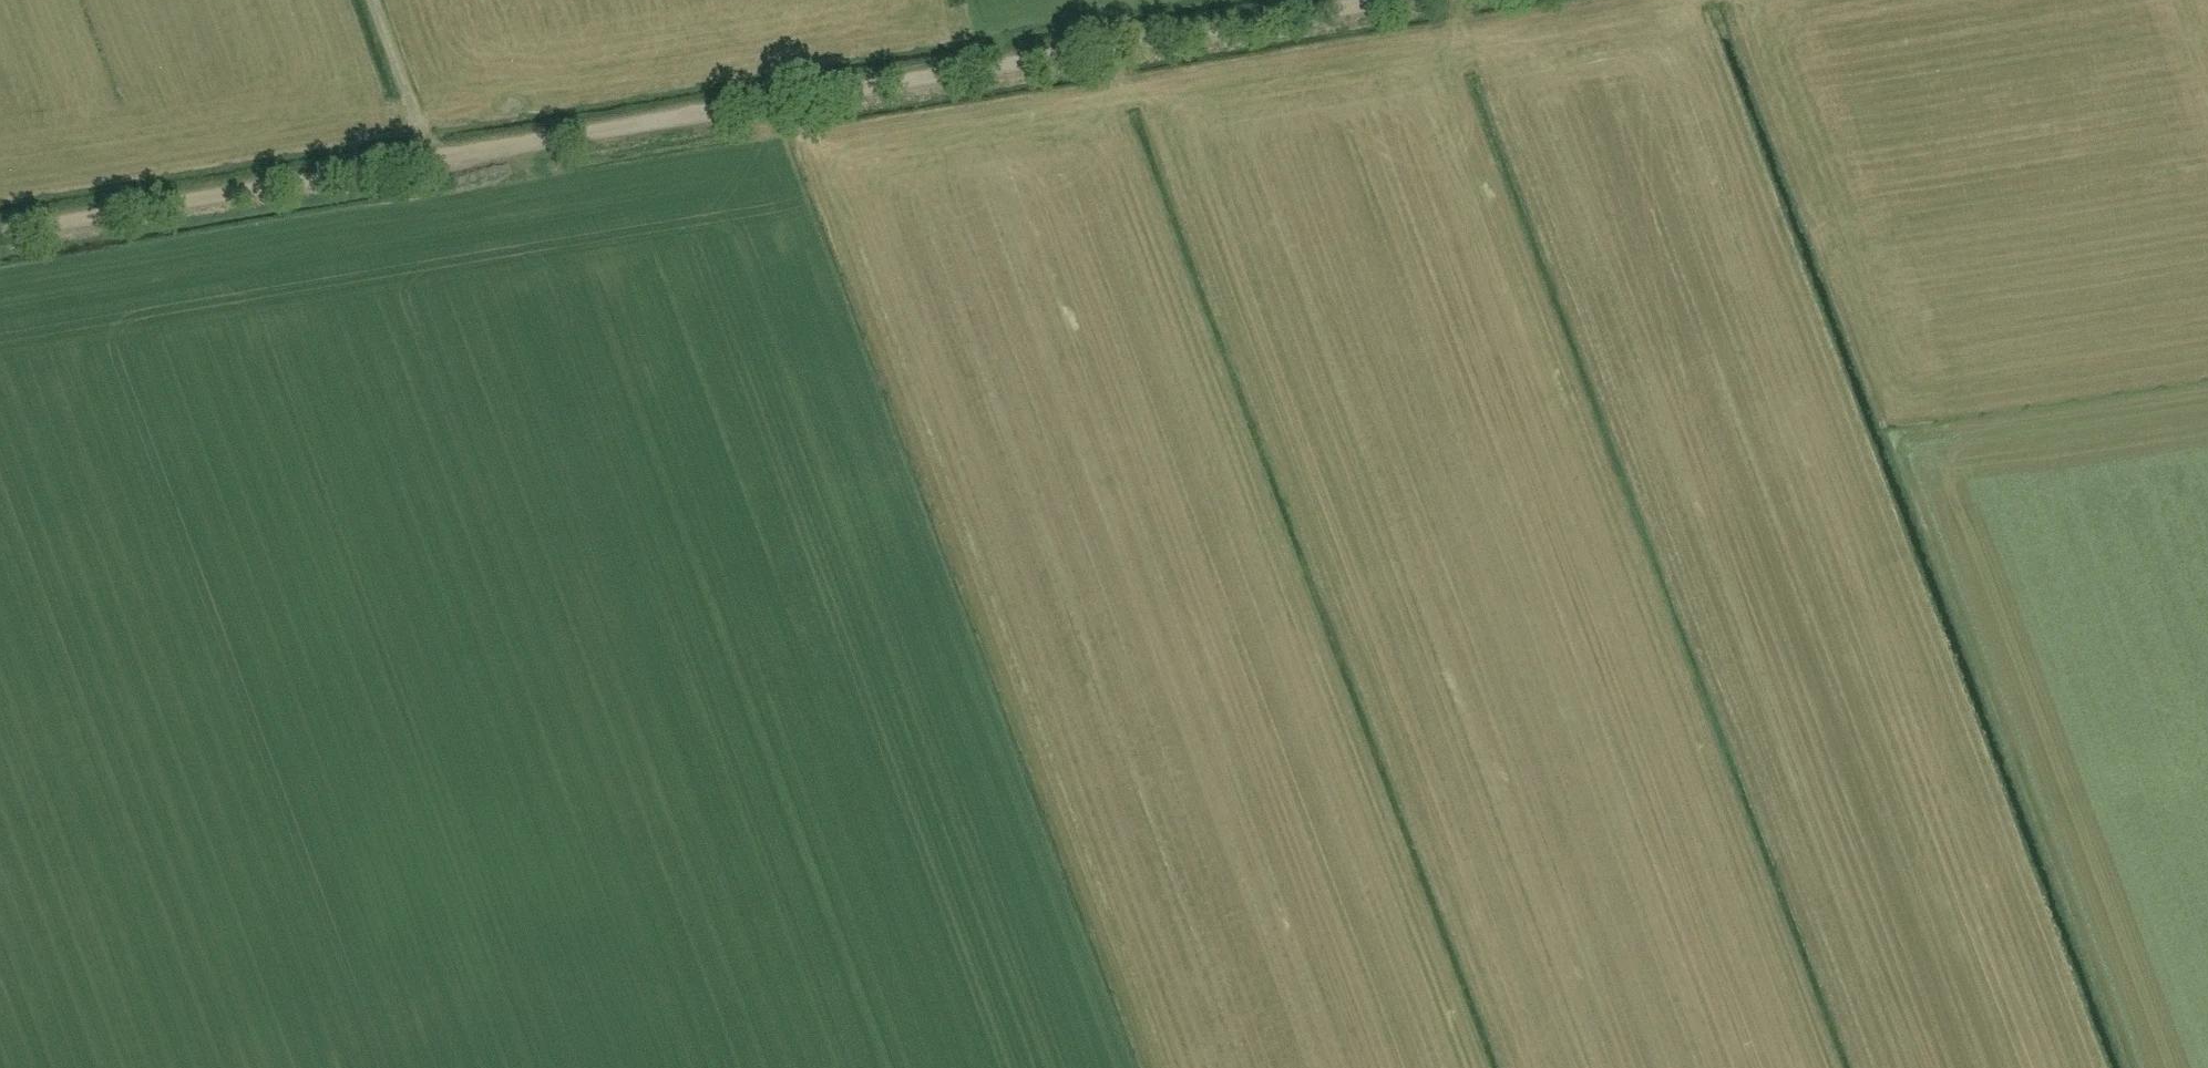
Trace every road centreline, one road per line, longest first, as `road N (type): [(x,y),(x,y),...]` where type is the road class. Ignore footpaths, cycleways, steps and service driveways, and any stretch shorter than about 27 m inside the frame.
road 1 (track): [(0,233),(1387,0)]

